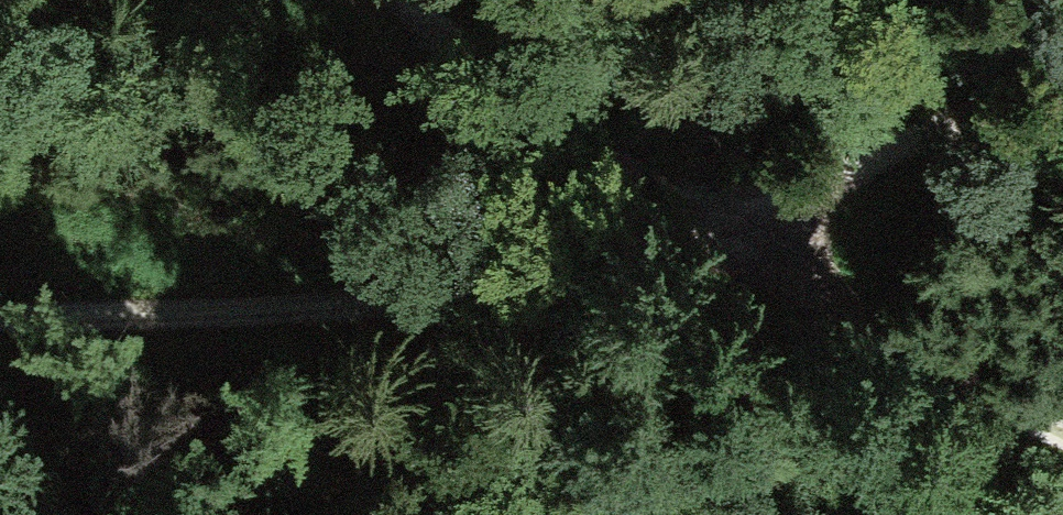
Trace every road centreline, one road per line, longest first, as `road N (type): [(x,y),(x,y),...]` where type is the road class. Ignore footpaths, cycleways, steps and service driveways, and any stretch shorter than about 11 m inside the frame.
road 1 (track): [(0,323),(470,317),(715,242),(1062,91)]
road 2 (track): [(384,0),(496,94),(715,242)]
road 3 (track): [(1062,447),(909,388),(715,242)]

